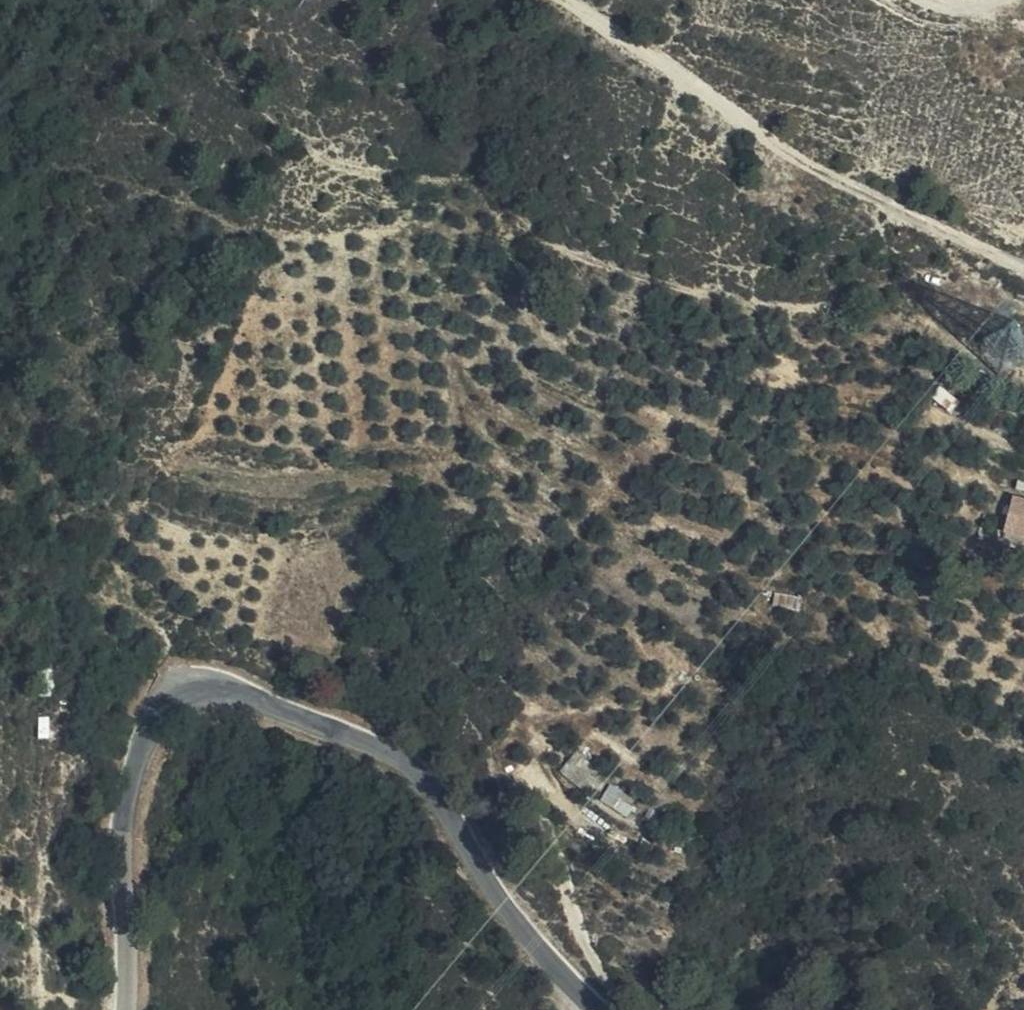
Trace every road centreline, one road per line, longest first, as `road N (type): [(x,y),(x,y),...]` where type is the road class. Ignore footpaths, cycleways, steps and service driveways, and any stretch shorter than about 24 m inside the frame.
road 1 (residential): [(128,1009),(120,852),(131,782),(154,713),(187,691),(234,693),(379,746),(422,775),(504,900),(597,1009)]
road 2 (track): [(576,0),(792,150),(1023,262)]

